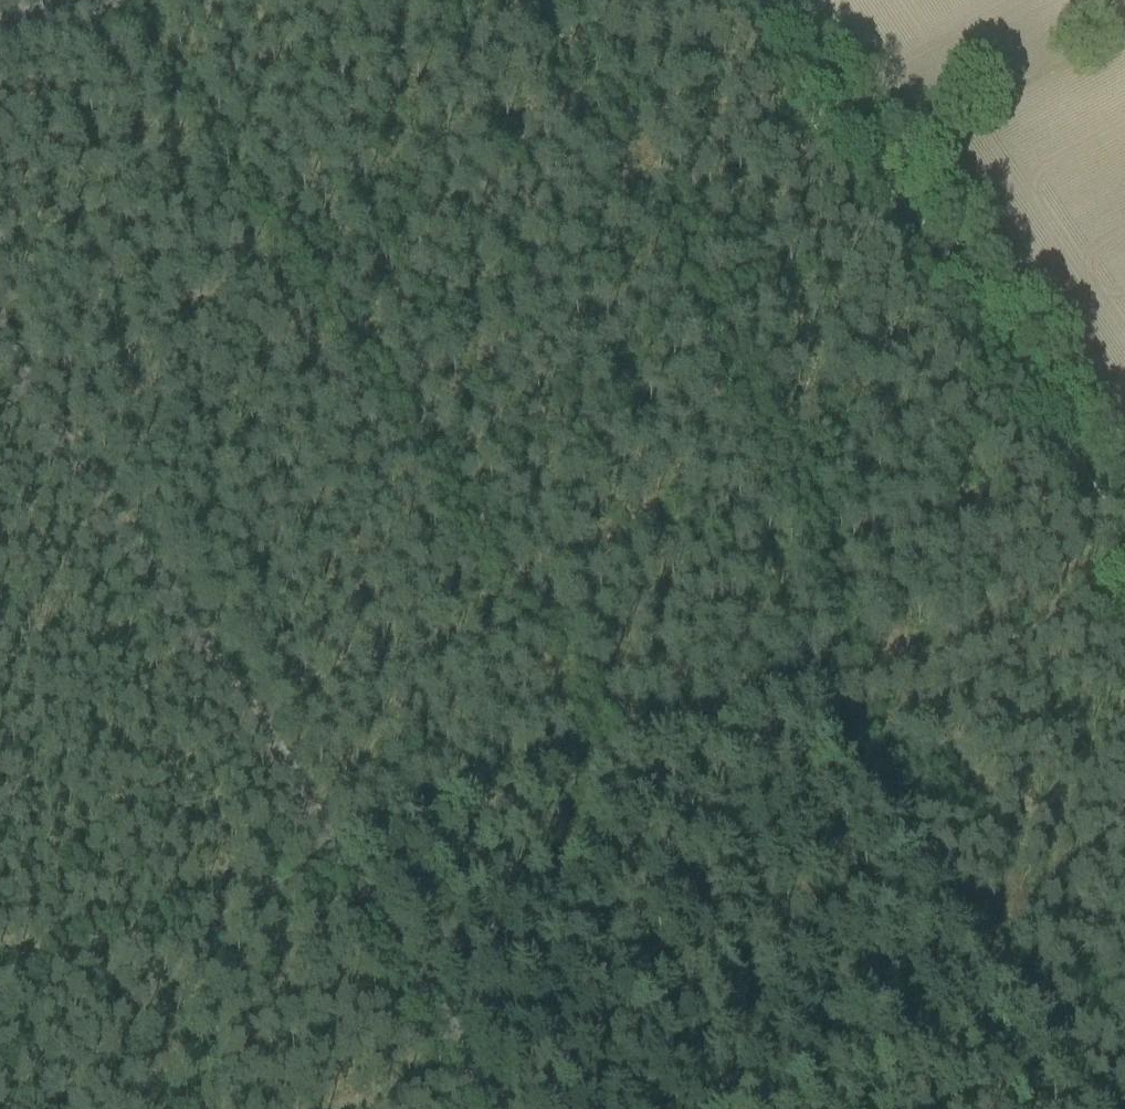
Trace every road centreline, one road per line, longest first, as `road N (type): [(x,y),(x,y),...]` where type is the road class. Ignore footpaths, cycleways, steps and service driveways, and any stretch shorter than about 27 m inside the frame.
road 1 (track): [(0,368),(492,1108)]
road 2 (track): [(1124,506),(1019,341),(765,0)]

